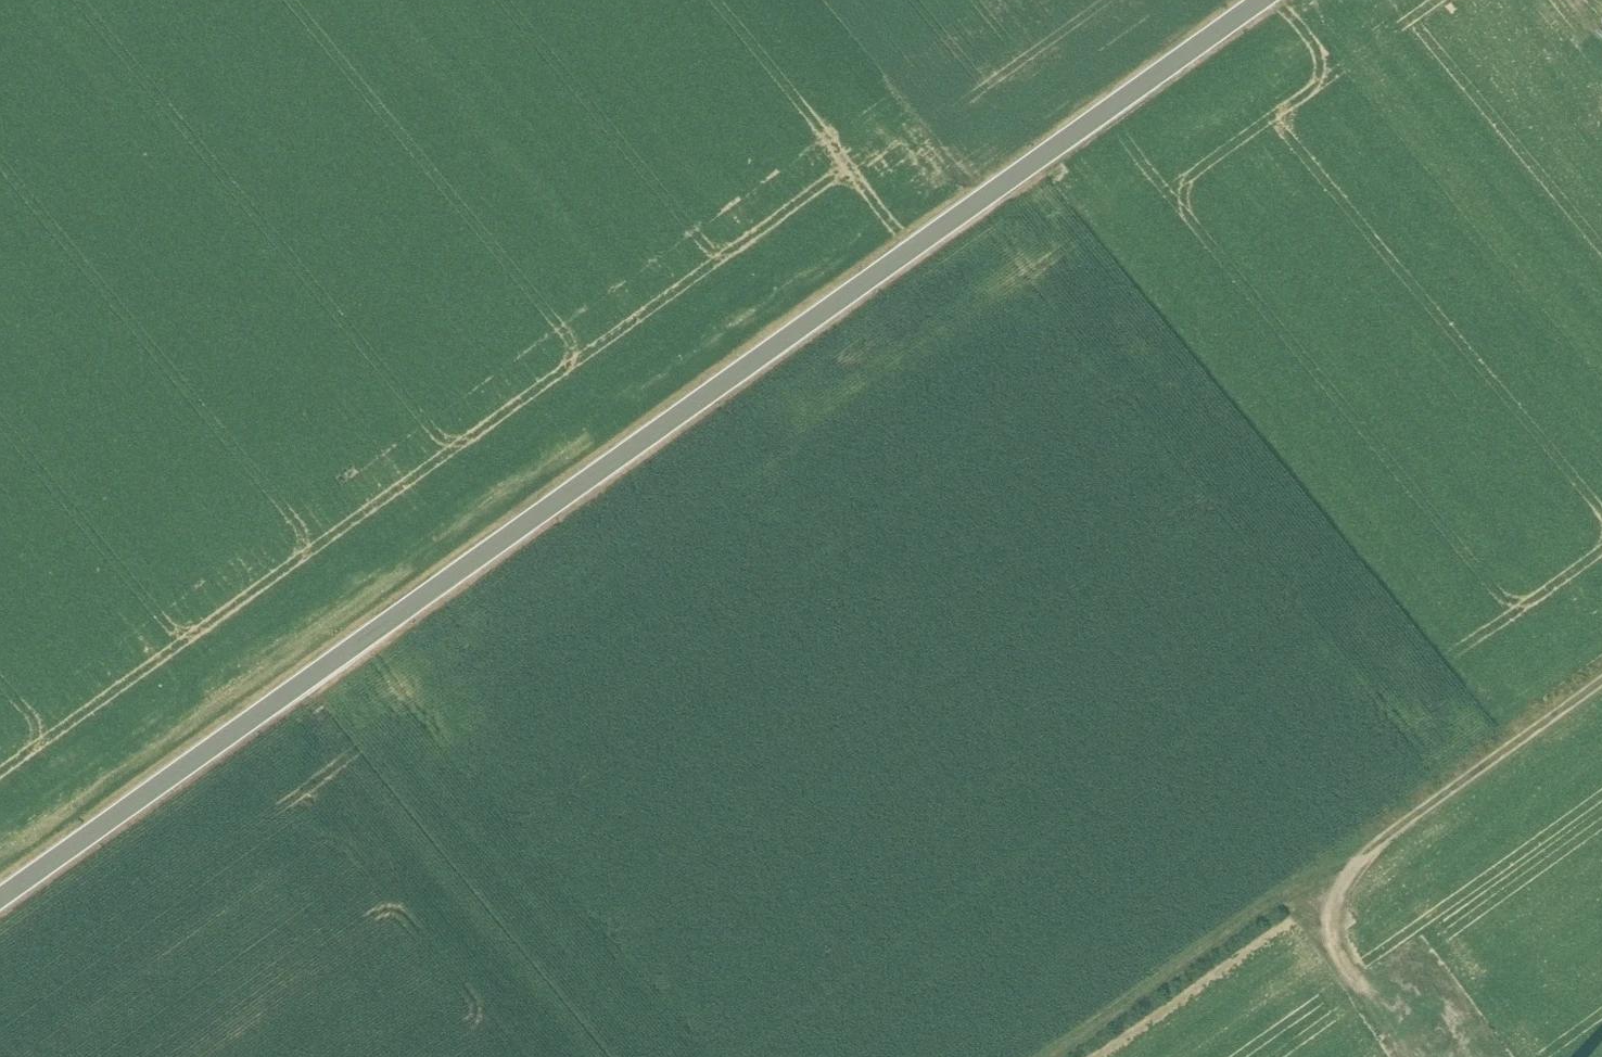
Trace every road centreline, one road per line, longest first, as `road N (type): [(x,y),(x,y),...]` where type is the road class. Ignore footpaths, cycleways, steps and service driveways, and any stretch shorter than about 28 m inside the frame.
road 1 (tertiary): [(1263,0),(0,898)]
road 2 (track): [(1338,947),(1337,896),(1366,853),(1601,683)]
road 3 (track): [(1366,853),(1265,905),(1053,1056)]

